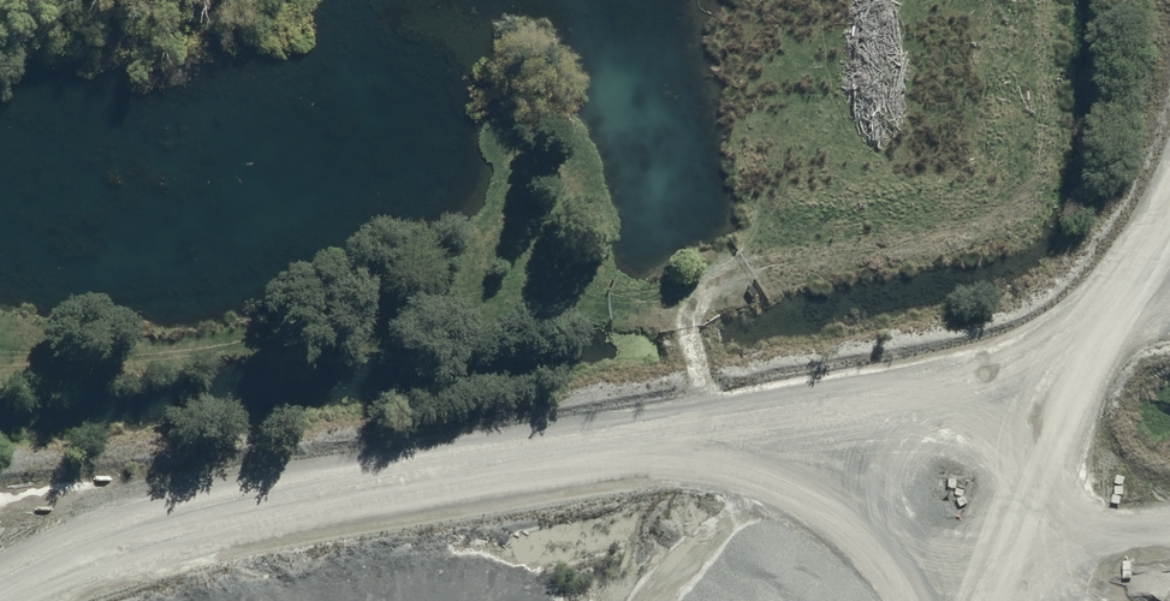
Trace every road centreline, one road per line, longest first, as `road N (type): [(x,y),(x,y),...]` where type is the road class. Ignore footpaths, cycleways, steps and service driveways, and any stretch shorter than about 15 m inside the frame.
road 1 (track): [(1169,189),(1103,298),(1051,353),(888,399),(0,537)]
road 2 (track): [(853,526),(1009,550),(1169,535)]
road 3 (track): [(672,432),(823,495),(870,544),(902,600)]
road 4 (track): [(117,519),(0,590)]

